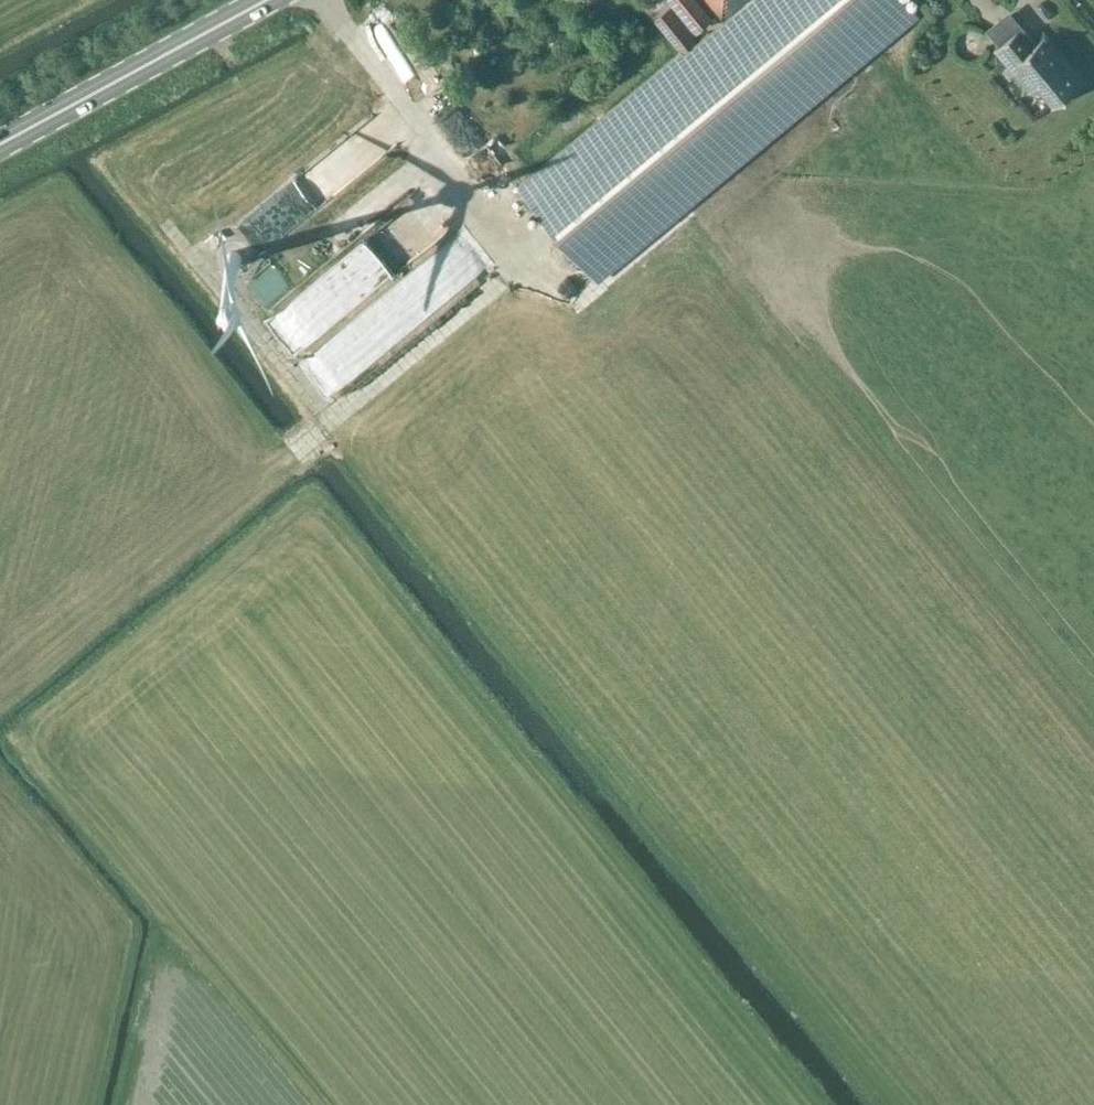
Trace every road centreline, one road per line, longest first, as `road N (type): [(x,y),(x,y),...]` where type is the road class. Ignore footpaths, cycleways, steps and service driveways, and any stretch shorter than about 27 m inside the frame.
road 1 (primary): [(0,144),(267,0)]

